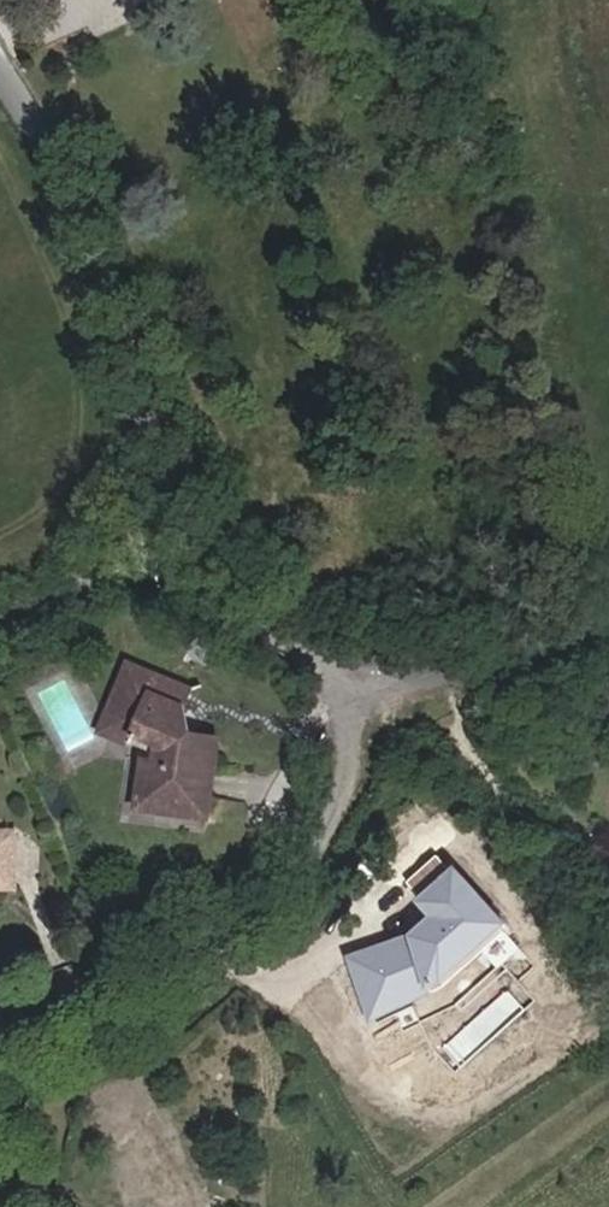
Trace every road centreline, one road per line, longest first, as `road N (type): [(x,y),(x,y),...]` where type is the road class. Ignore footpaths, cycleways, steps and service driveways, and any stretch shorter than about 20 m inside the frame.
road 1 (residential): [(347,673),(341,795),(316,846),(273,895),(166,960),(0,1020)]
road 2 (residential): [(149,565),(144,407),(57,167),(0,84)]
road 3 (residential): [(347,673),(149,565)]
road 4 (unclassified): [(608,613),(500,666),(450,664)]
road 5 (residential): [(0,625),(149,565)]

